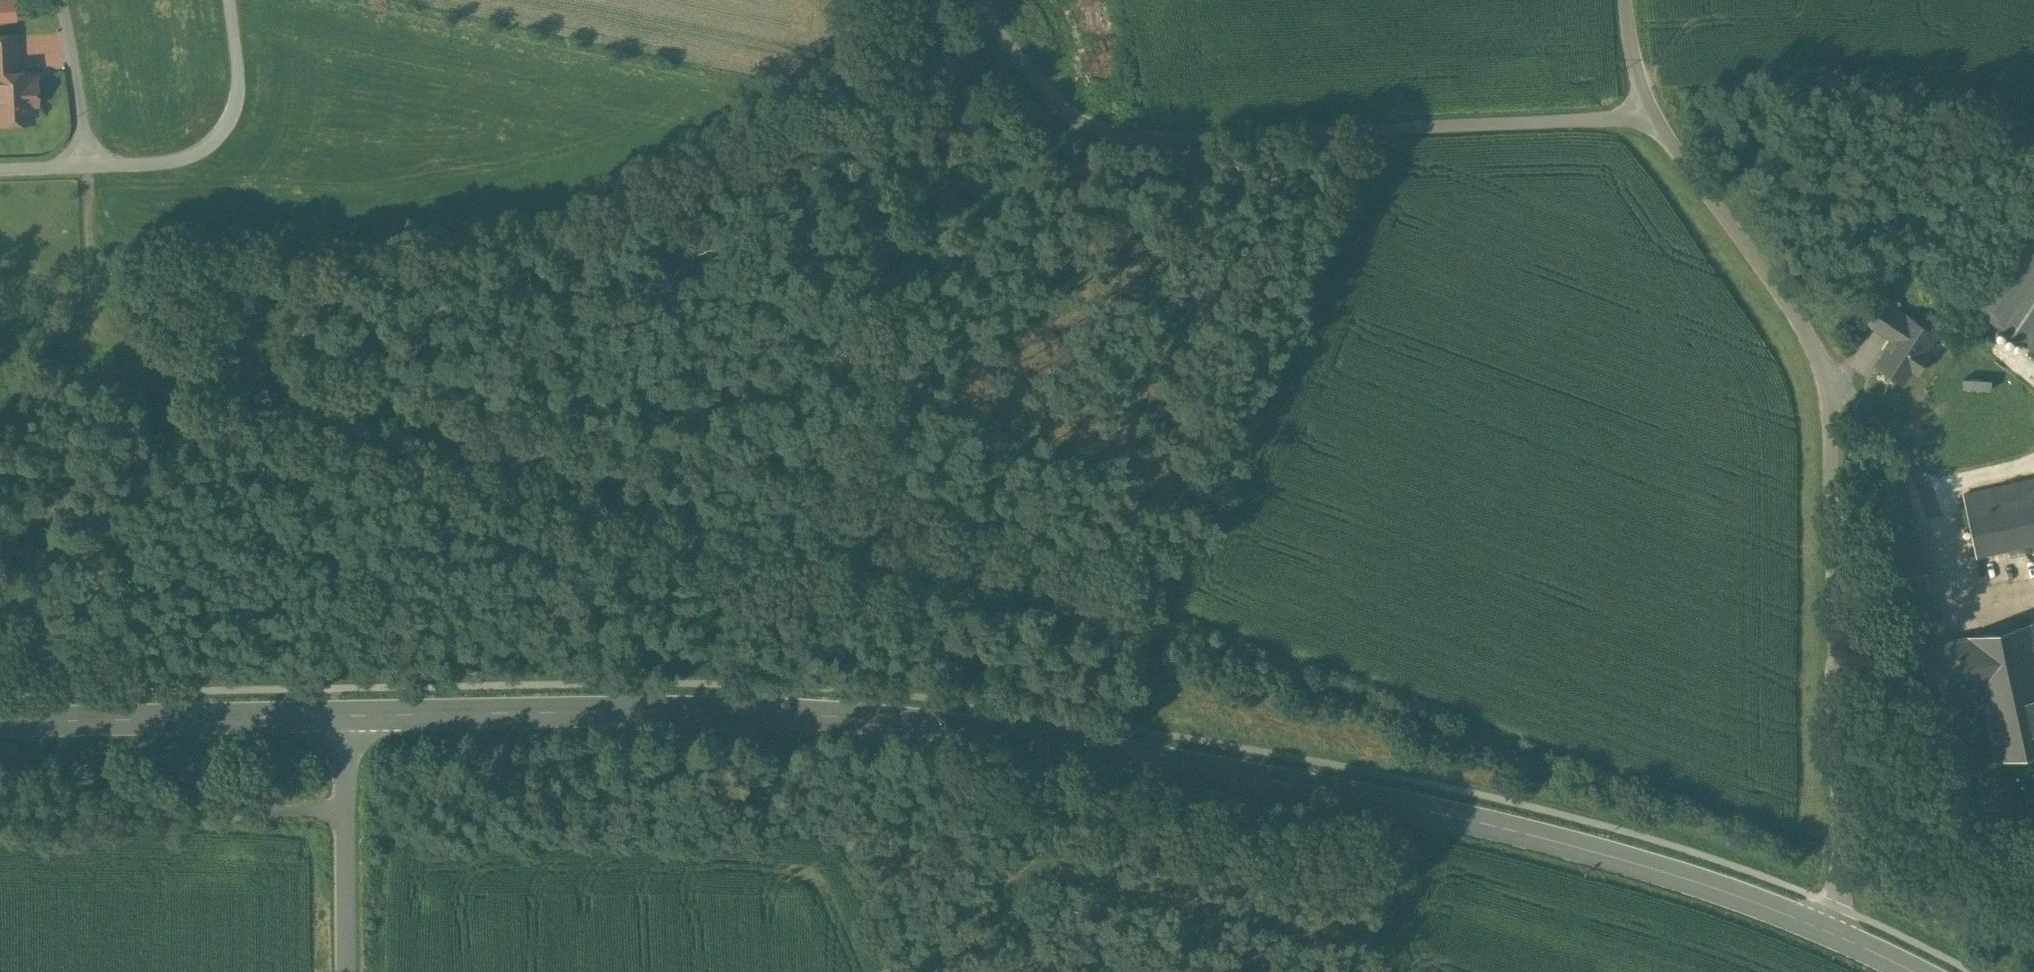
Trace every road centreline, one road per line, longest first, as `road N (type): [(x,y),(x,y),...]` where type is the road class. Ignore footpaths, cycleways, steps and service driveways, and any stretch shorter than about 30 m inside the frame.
road 1 (secondary): [(345,713),(807,712),(973,727),(1267,776),(1546,835),(1819,925)]
road 2 (unclassified): [(1655,115),(1805,326),(1827,380),(1839,877),(1819,925)]
road 3 (unclassified): [(1655,115),(1156,141),(1109,134),(1045,92),(977,0)]
road 4 (unclassified): [(230,0),(239,89),(227,123),(207,148),(171,162),(0,168)]
road 5 (secondary): [(0,721),(345,713)]
road 6 (track): [(1156,758),(1124,793),(900,971)]
road 7 (unclassified): [(345,713),(347,971)]
road 8 (track): [(151,354),(108,341),(92,309),(89,165)]
road 9 (track): [(346,814),(223,814)]

